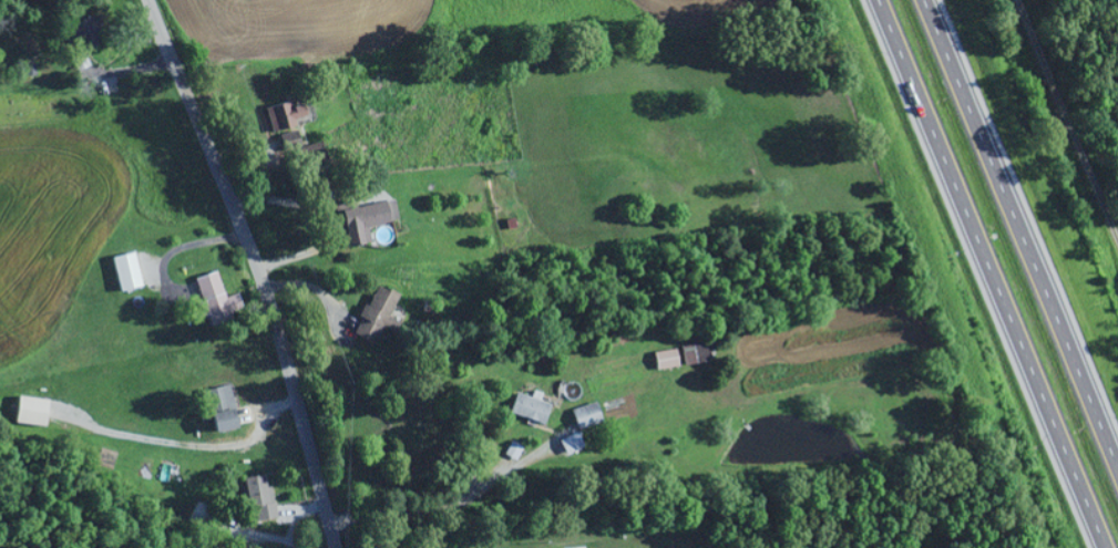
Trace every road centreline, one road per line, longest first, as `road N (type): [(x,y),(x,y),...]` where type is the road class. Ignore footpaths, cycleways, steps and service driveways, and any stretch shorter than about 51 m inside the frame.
road 1 (motorway): [(875,0),(1101,547)]
road 2 (residential): [(336,547),(259,278),(146,0)]
road 3 (motorway): [(1117,466),(925,0)]

